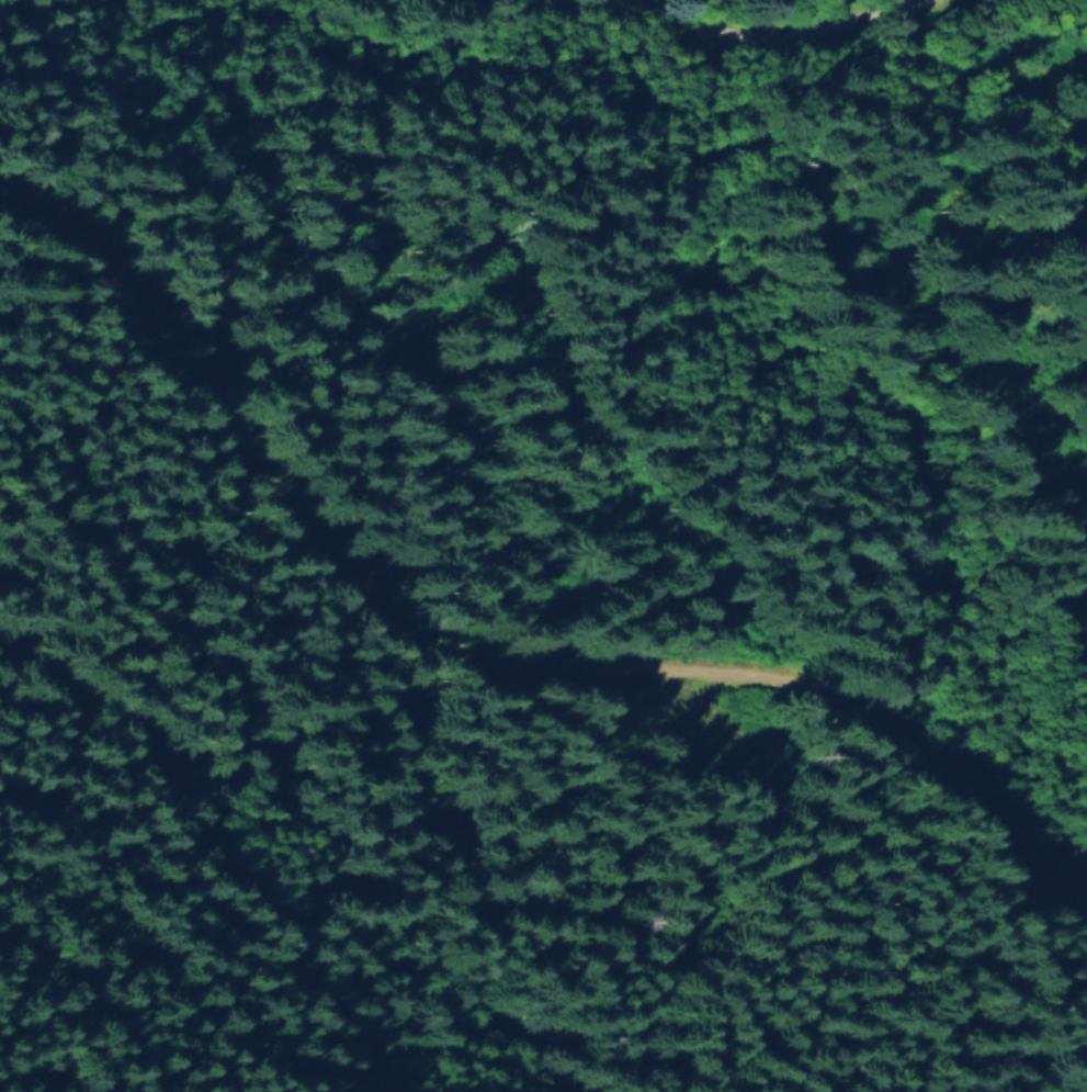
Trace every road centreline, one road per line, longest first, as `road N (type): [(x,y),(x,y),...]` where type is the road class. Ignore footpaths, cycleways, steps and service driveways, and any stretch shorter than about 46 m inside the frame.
road 1 (residential): [(0,203),(44,212),(168,301),(253,442),(363,587),(450,648),(773,679),(933,770),(1012,867),(1086,908)]
road 2 (residential): [(934,0),(912,23),(776,0)]

